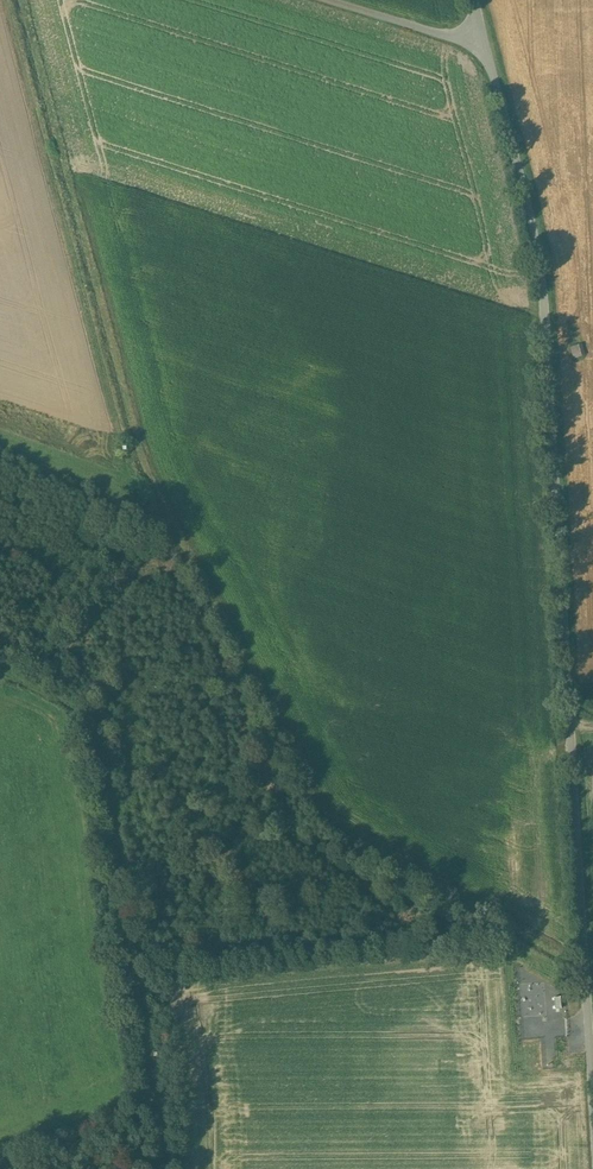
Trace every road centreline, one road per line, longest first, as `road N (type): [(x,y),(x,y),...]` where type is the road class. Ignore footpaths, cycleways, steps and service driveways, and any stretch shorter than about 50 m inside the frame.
road 1 (unclassified): [(489,52),(542,258),(592,1067)]
road 2 (track): [(172,1168),(176,1131),(101,718),(0,676)]
road 3 (unclassified): [(323,0),(489,52)]

